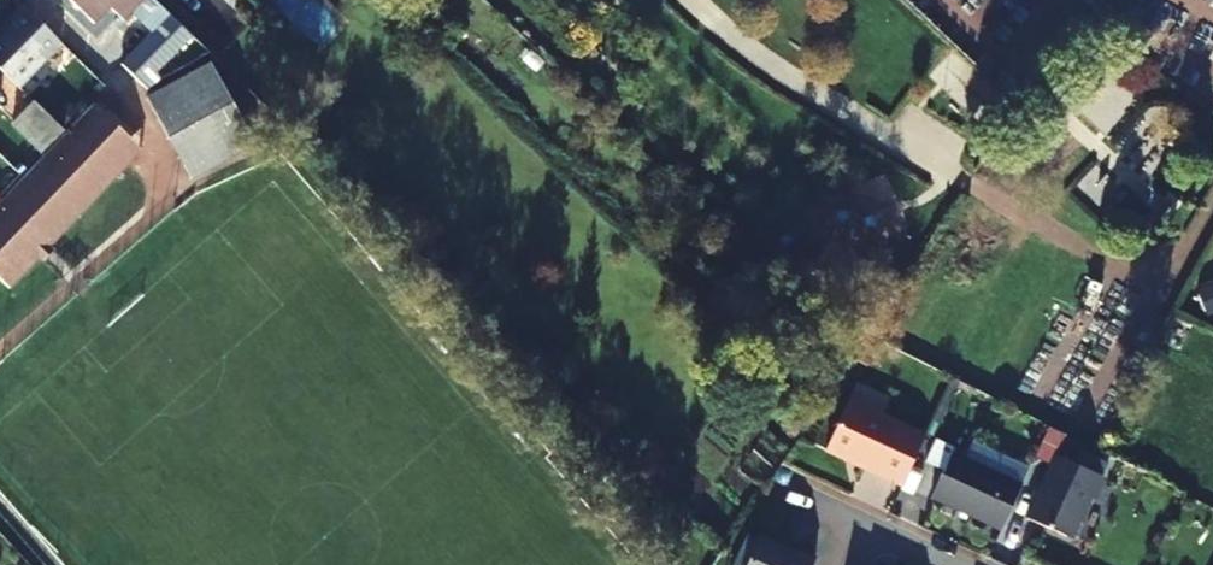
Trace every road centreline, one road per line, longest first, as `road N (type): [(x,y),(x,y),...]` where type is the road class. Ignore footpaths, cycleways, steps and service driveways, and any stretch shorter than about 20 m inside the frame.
road 1 (residential): [(957,564),(784,487)]

